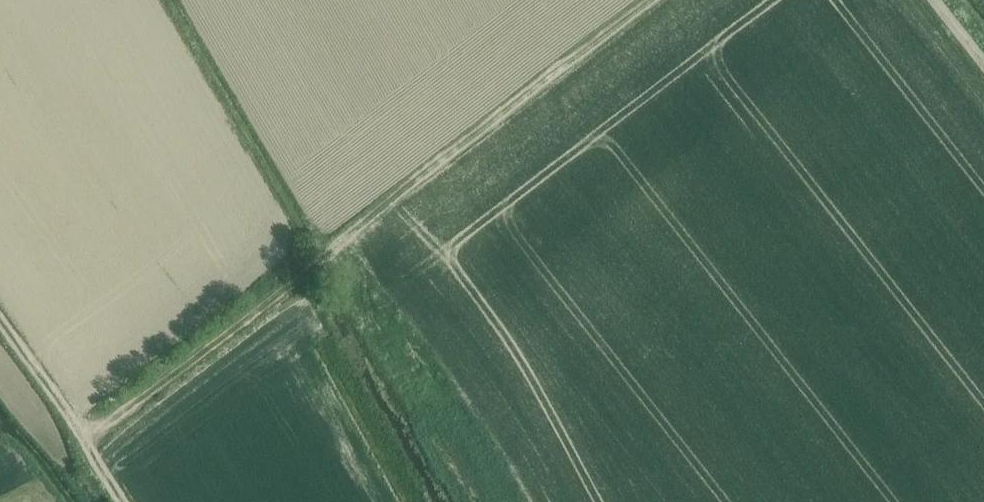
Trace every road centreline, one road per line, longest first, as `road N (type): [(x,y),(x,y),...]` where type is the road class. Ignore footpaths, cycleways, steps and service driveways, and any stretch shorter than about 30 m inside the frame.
road 1 (track): [(80,441),(303,278),(654,0)]
road 2 (track): [(0,321),(80,441)]

